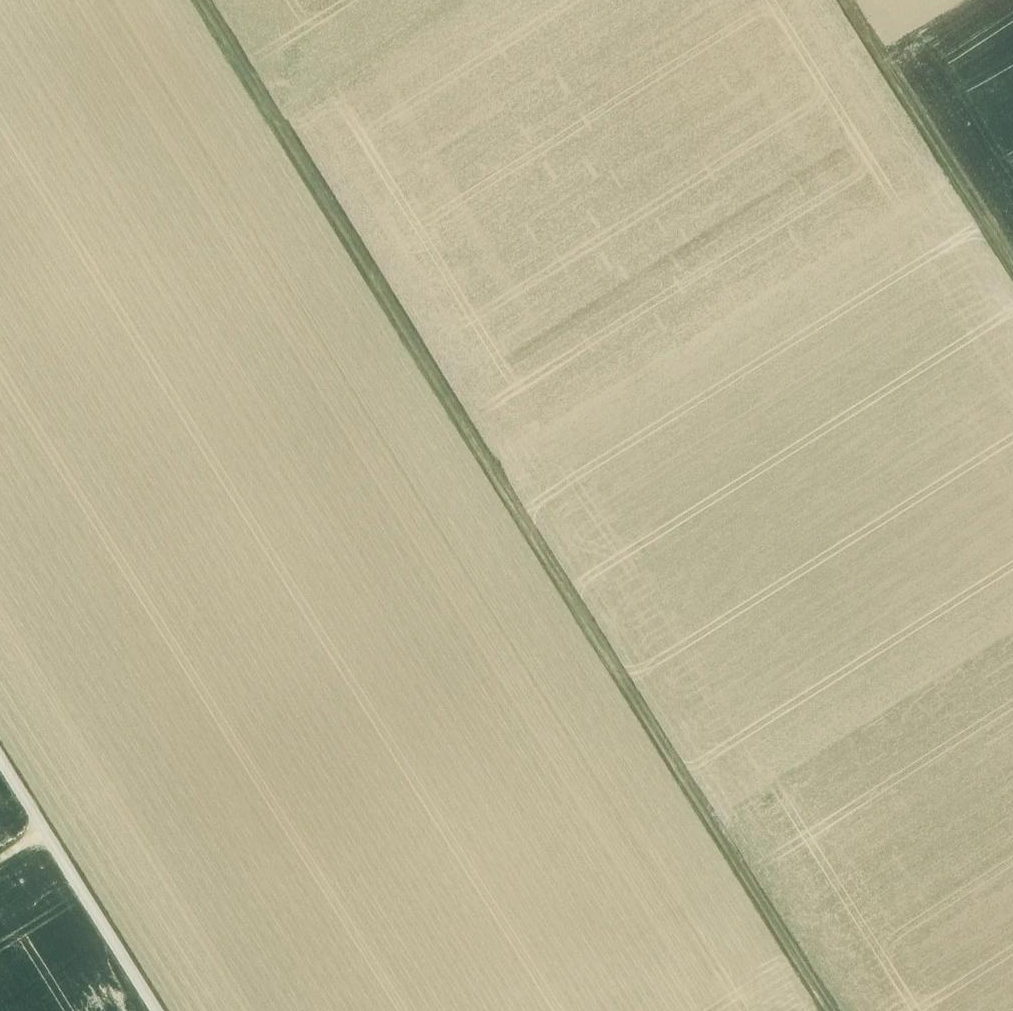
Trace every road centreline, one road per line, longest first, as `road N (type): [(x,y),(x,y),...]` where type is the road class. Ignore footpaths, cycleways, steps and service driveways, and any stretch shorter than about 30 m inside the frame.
road 1 (track): [(824,1010),(198,0)]
road 2 (track): [(844,0),(1012,272)]
road 3 (track): [(0,758),(157,1010)]

